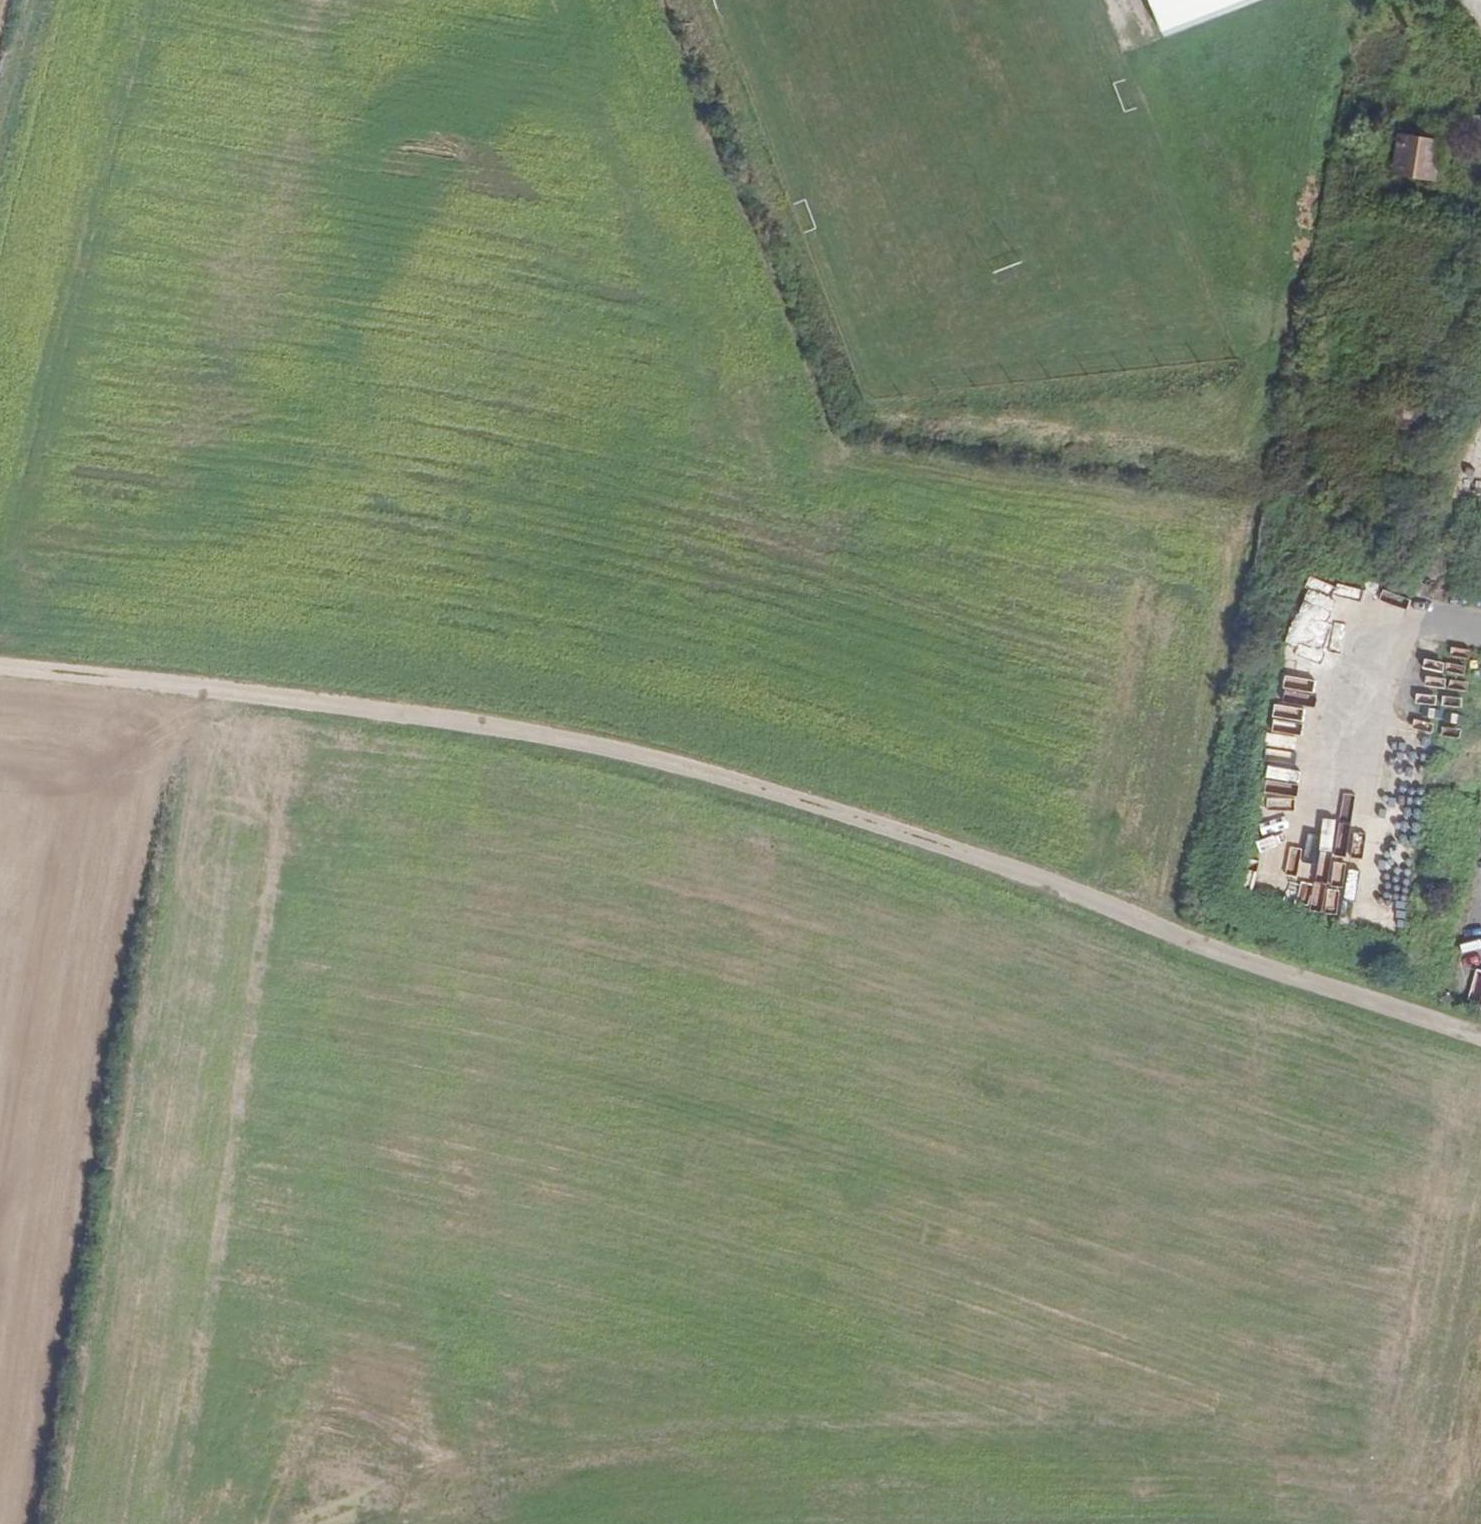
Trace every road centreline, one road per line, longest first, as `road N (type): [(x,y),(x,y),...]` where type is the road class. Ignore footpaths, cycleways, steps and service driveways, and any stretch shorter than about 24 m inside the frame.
road 1 (track): [(1480,1032),(598,749),(0,668)]
road 2 (track): [(0,159),(40,0)]

